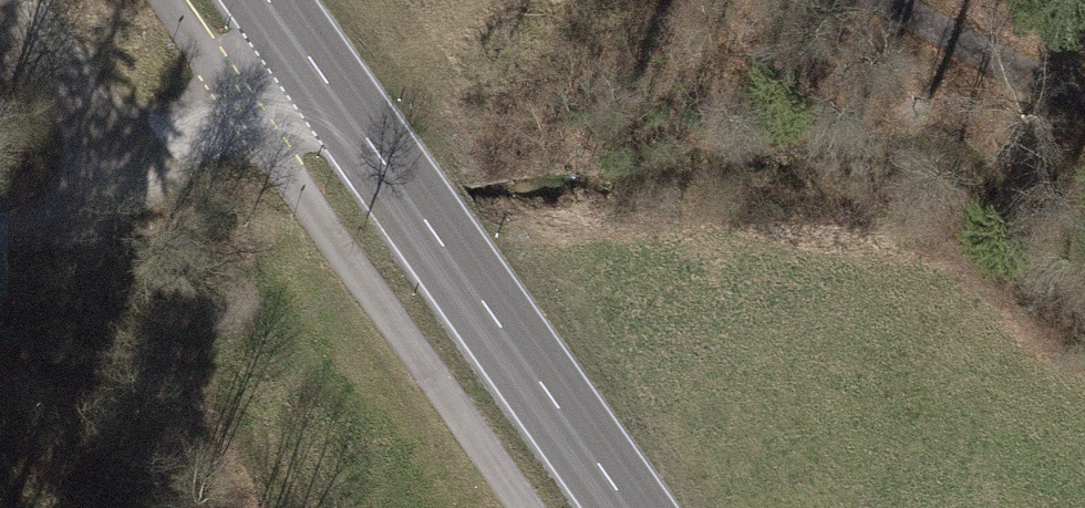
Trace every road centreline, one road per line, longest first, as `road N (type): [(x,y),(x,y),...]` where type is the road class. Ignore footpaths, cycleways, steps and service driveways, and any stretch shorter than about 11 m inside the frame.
road 1 (secondary): [(626,507),(265,0)]
road 2 (track): [(313,68),(116,177),(0,221)]
road 3 (track): [(886,0),(1084,102)]
road 4 (track): [(116,177),(0,10)]
road 5 (track): [(345,113),(458,0)]

